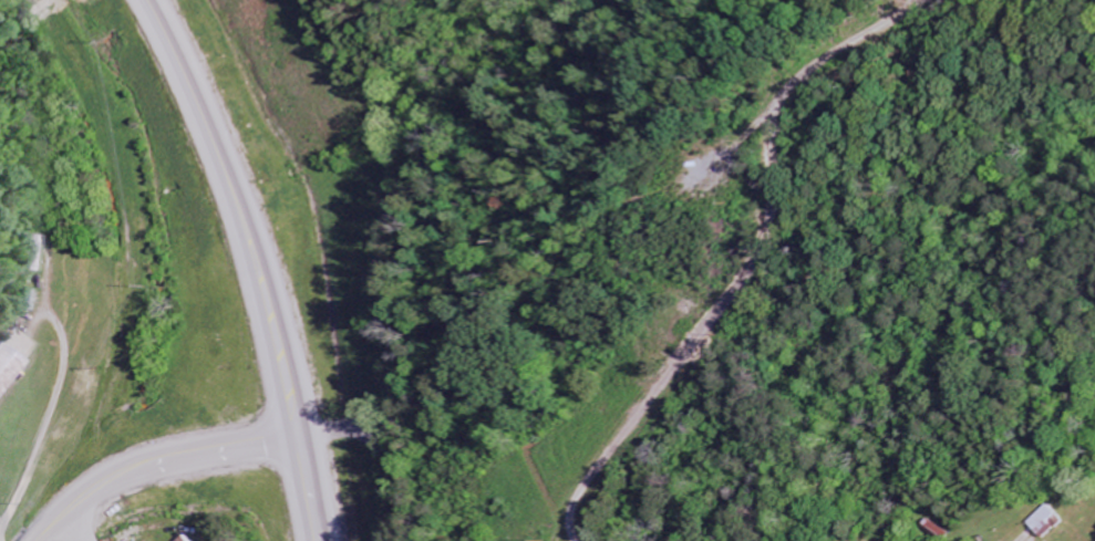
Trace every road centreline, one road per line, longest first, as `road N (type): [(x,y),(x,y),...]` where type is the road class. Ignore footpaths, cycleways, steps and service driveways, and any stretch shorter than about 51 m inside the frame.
road 1 (primary): [(312,540),(270,283),(219,127),(160,0)]
road 2 (residential): [(43,540),(118,480),(169,461),(300,443)]

